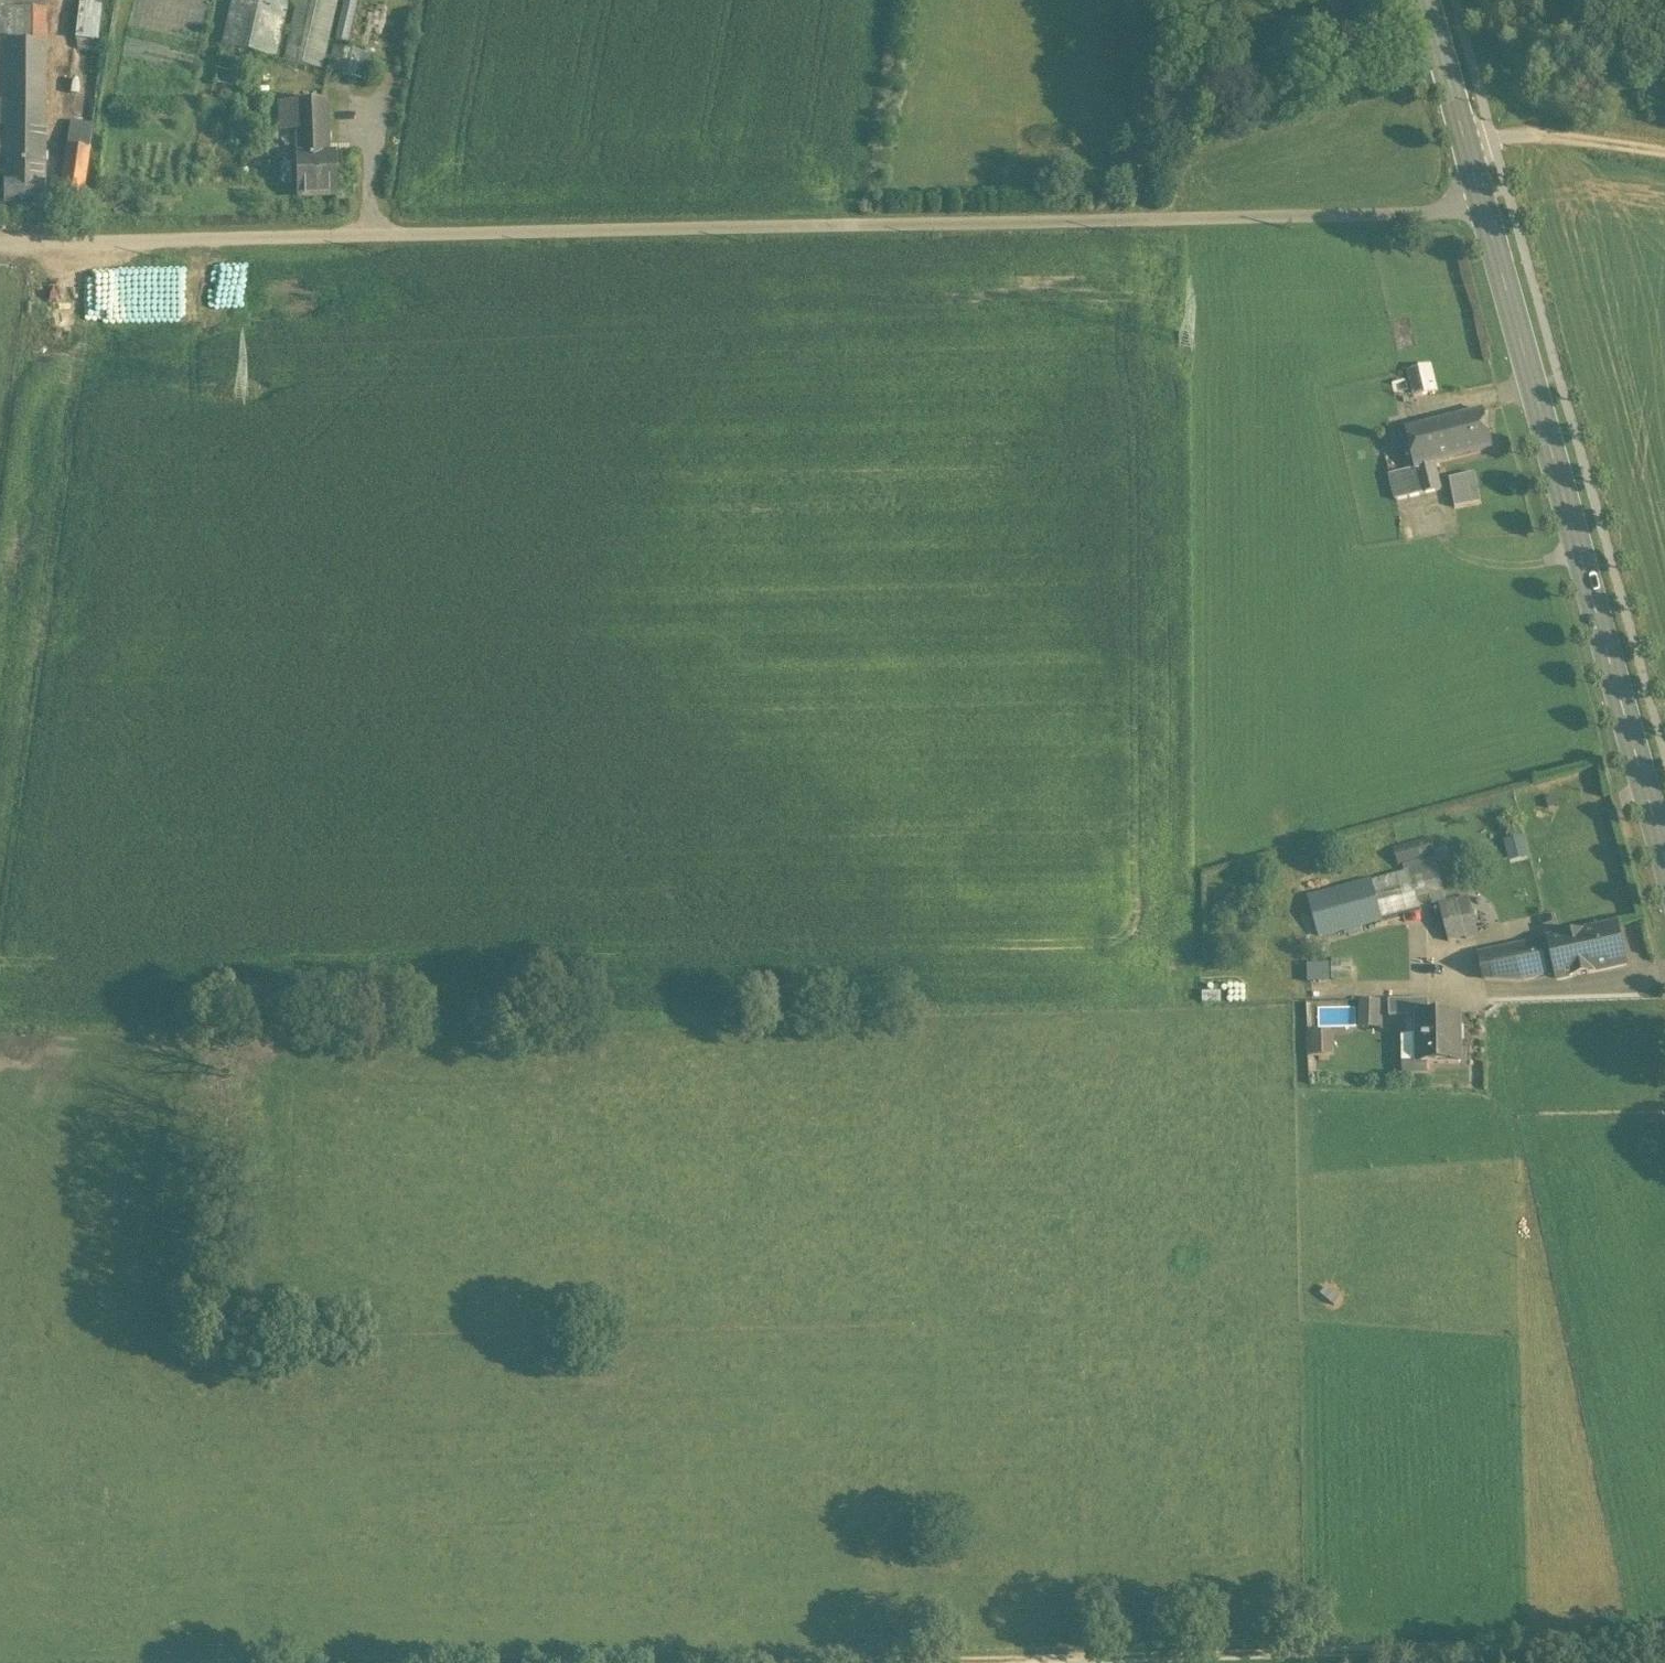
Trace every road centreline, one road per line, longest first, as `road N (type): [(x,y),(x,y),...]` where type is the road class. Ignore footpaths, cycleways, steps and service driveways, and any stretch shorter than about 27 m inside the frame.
road 1 (track): [(1487,198),(0,249)]
road 2 (tertiary): [(1664,827),(1432,0)]
road 3 (track): [(978,1662),(1664,1641)]
road 4 (track): [(39,248),(51,202),(66,0)]
road 5 (track): [(1664,149),(1465,121)]
road 6 (track): [(376,112),(373,212),(387,236)]

